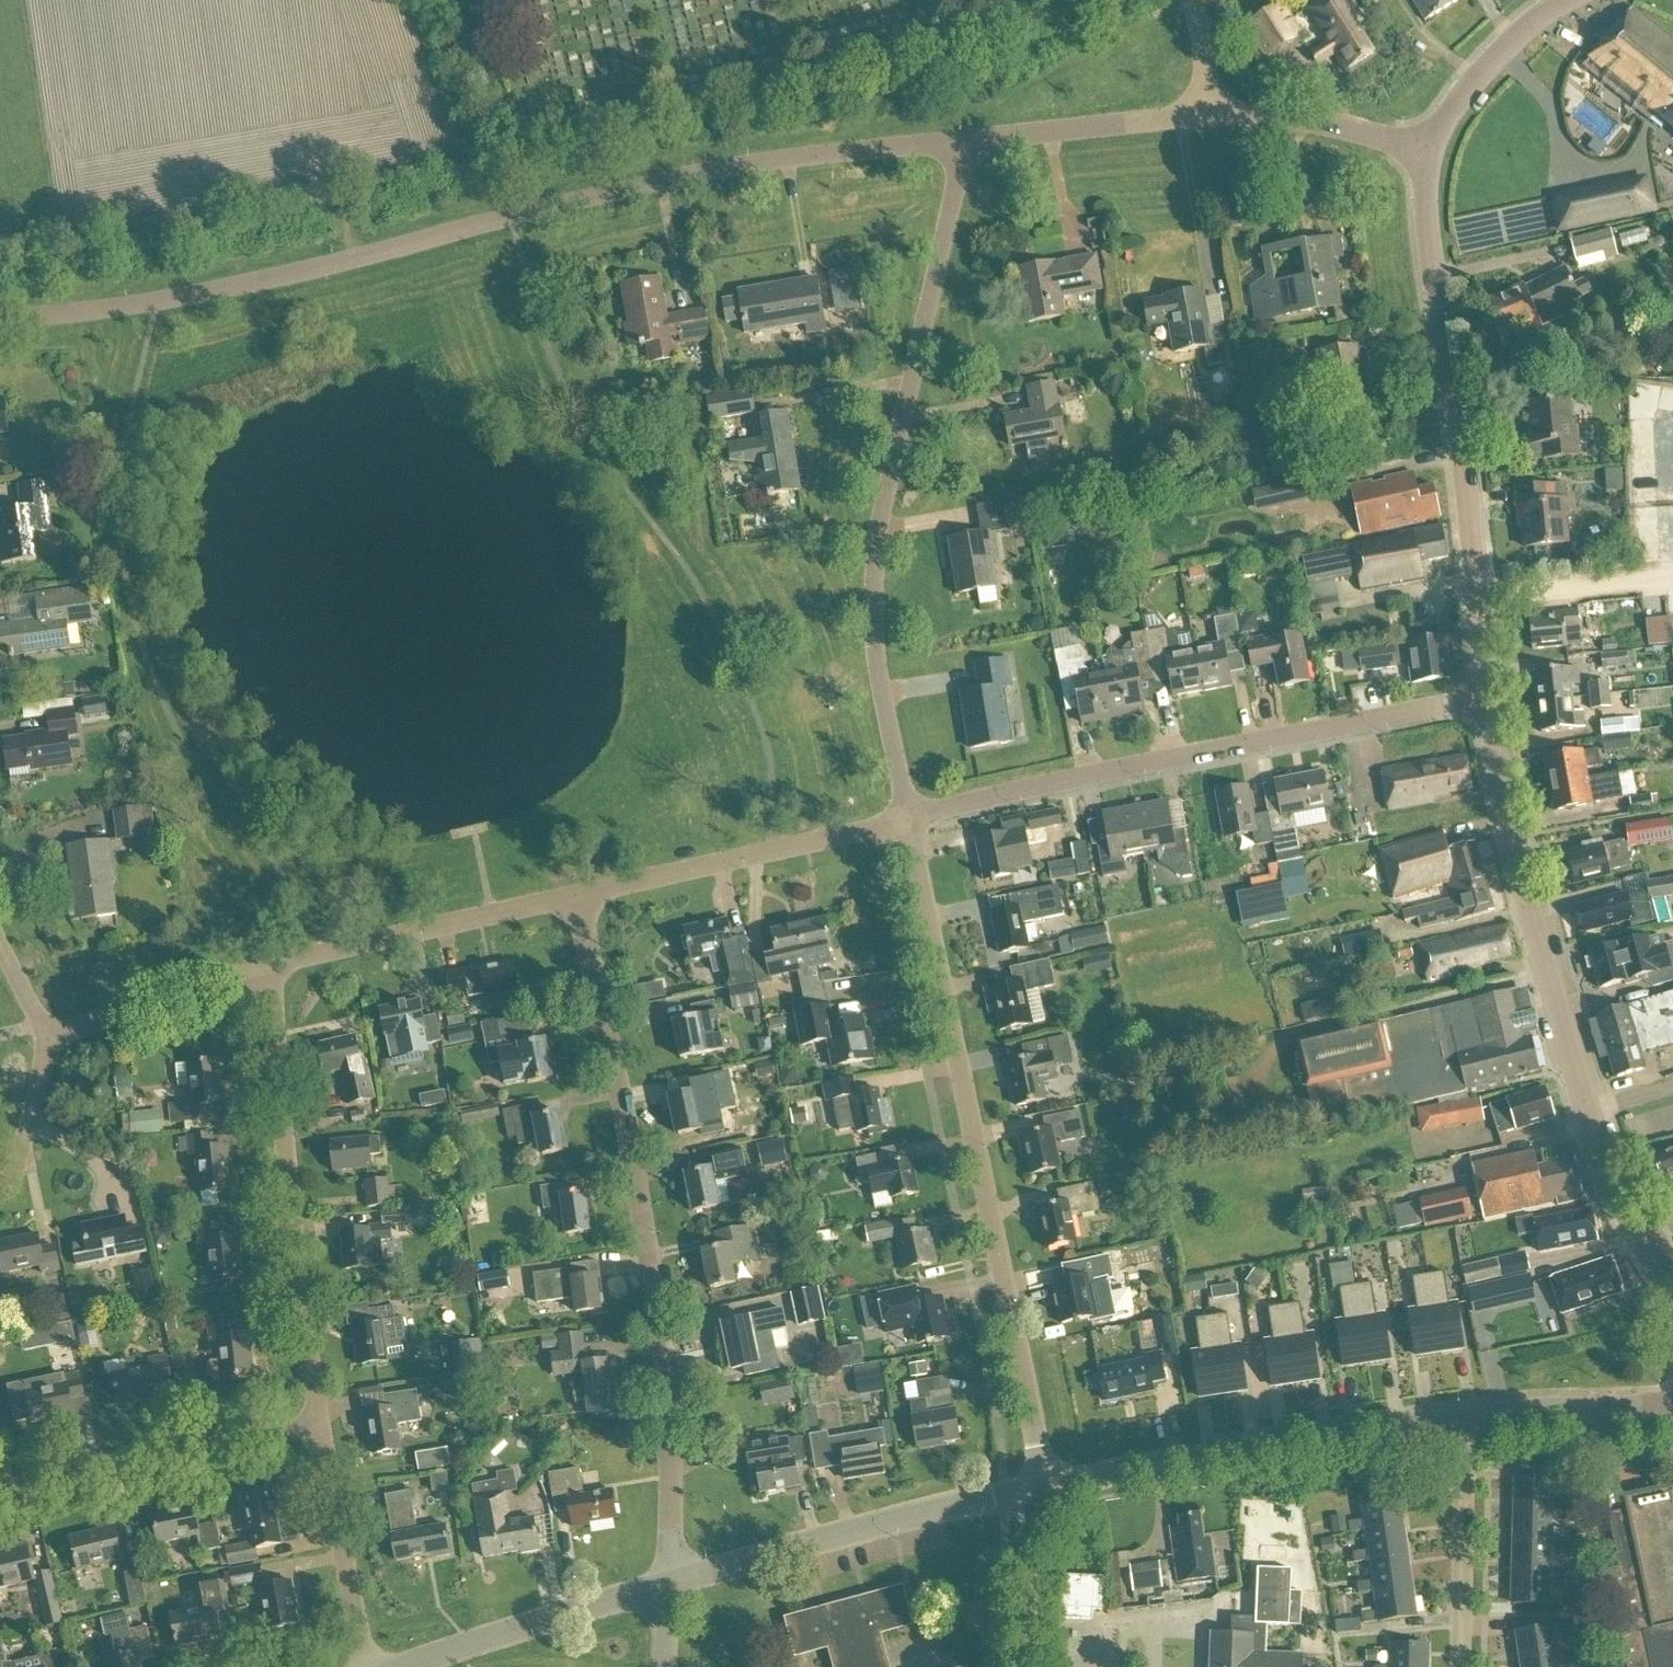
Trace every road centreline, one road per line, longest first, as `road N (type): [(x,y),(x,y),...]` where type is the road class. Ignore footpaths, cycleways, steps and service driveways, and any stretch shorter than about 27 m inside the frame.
road 1 (unclassified): [(962,143),(701,173),(313,269),(155,301),(0,318)]
road 2 (residential): [(672,1582),(658,1315),(578,895)]
road 3 (residential): [(909,819),(875,634),(877,551),(962,143)]
road 4 (residential): [(1039,1485),(1038,1447),(909,819)]
road 5 (unclassified): [(1672,1293),(1621,1202),(1587,1112),(1521,885),(1488,698)]
road 6 (residential): [(909,819),(1488,698)]
road 7 (unclassified): [(1488,698),(1465,458),(1434,276),(1429,152)]
road 8 (residential): [(318,1422),(270,965)]
road 9 (unclassified): [(1039,1485),(1464,1420)]
road 10 (unclassified): [(672,1582),(1039,1485)]
road 11 (residential): [(578,895),(909,819)]
road 12 (residential): [(0,1488),(318,1422)]
road 13 (residential): [(270,965),(578,895)]
road 14 (unclassified): [(407,1666),(672,1582)]
road 15 (residential): [(370,1666),(318,1422)]
road 16 (residential): [(1459,1666),(1464,1420)]
road 17 (unclassified): [(962,143),(1206,114)]
road 18 (residential): [(50,1039),(184,986),(270,965)]
road 19 (unclassified): [(1429,152),(1300,119),(1206,114)]
road 20 (unclassified): [(1464,1420),(1672,1402)]
road 21 (unclassified): [(1429,152),(1494,61),(1569,0)]
road 22 (residential): [(1023,1666),(1039,1485)]
road 23 (residential): [(0,1185),(18,1167),(50,1039)]

